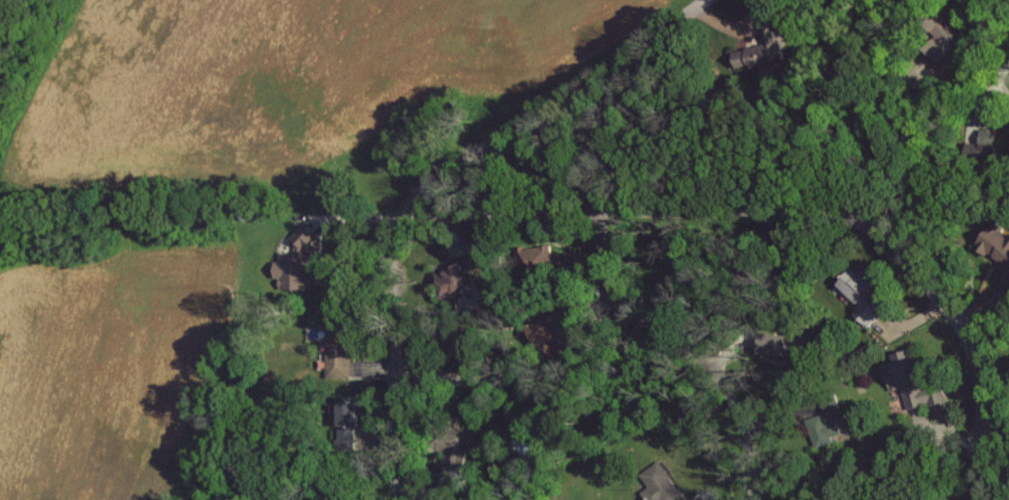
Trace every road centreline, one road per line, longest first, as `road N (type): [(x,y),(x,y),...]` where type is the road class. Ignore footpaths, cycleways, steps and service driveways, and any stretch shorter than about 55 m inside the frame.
road 1 (residential): [(705,0),(427,183),(401,211)]
road 2 (residential): [(605,216),(854,216),(881,231),(930,283)]
road 3 (residential): [(605,216),(620,301),(633,319),(708,363),(740,410),(753,448),(754,499)]
road 4 (residential): [(401,211),(394,234),(398,499)]
road 5 (residential): [(930,283),(978,360),(979,499)]
road 6 (residential): [(401,211),(605,216)]

